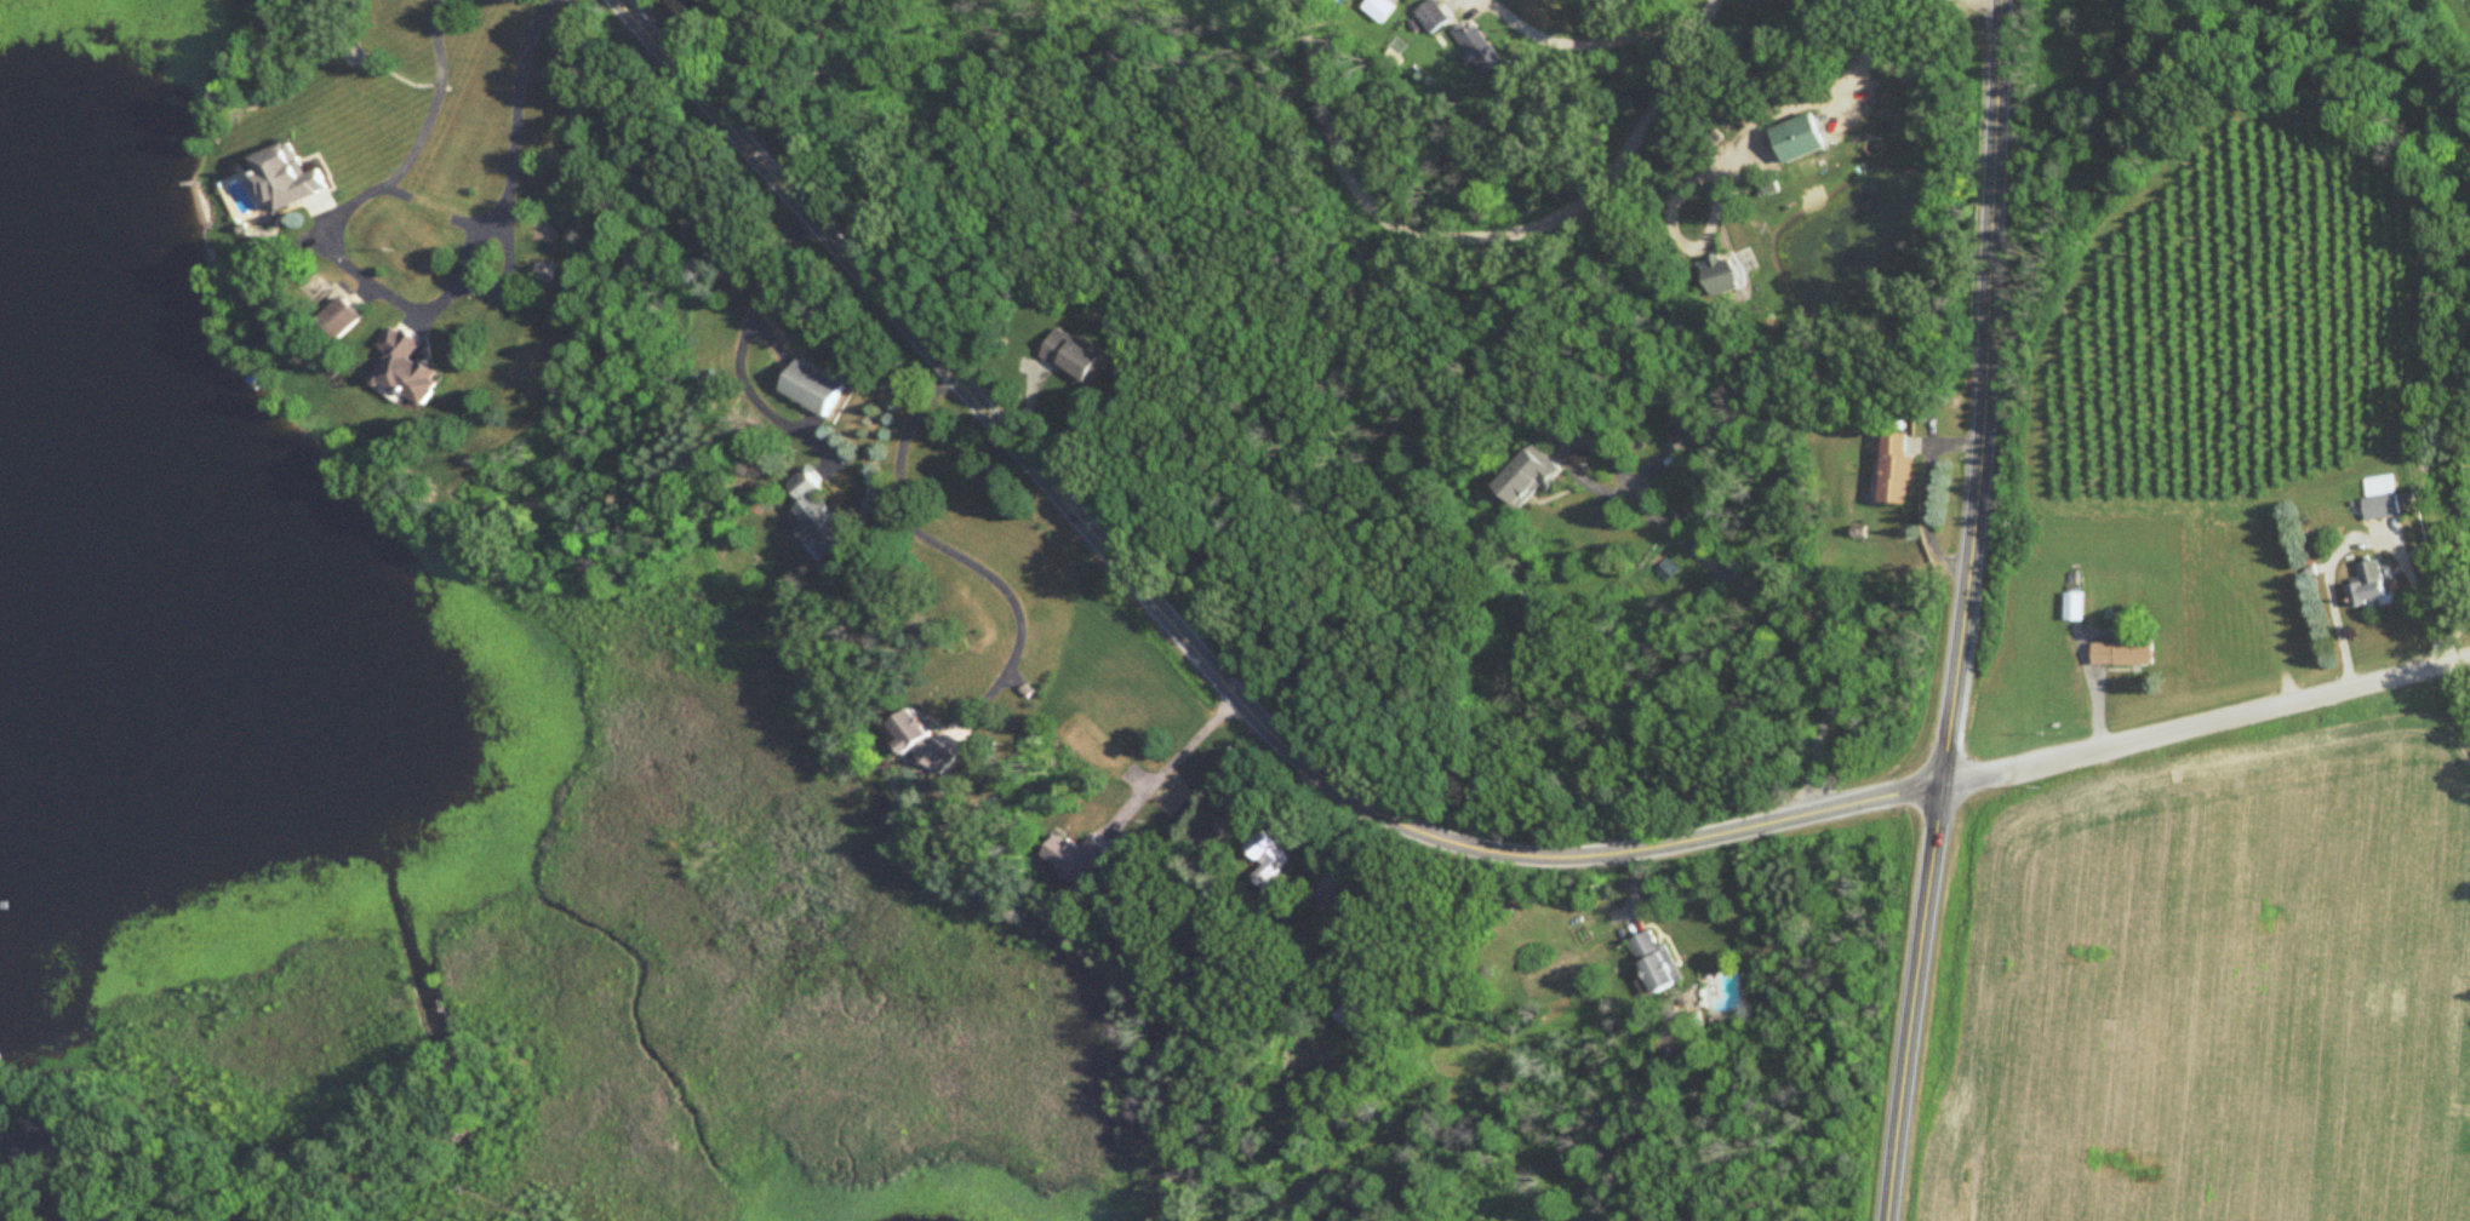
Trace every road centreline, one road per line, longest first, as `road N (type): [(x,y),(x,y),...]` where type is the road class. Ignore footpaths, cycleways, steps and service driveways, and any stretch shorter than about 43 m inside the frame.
road 1 (tertiary): [(1942,785),(1654,852),(1557,859),(1477,852),(1389,820),(1307,769),(1236,698),(617,0)]
road 2 (tertiary): [(1891,1220),(1986,380),(2001,0)]
road 3 (residential): [(1646,132),(1594,201),(1551,227),(1475,240),(1419,234),(1383,214),(1351,179),(1319,94),(1301,0)]
road 4 (residential): [(2469,661),(1942,785)]
road 5 (residential): [(1482,0),(1530,33),(1568,45),(1702,24)]
road 6 (residential): [(1702,24),(1646,132)]

